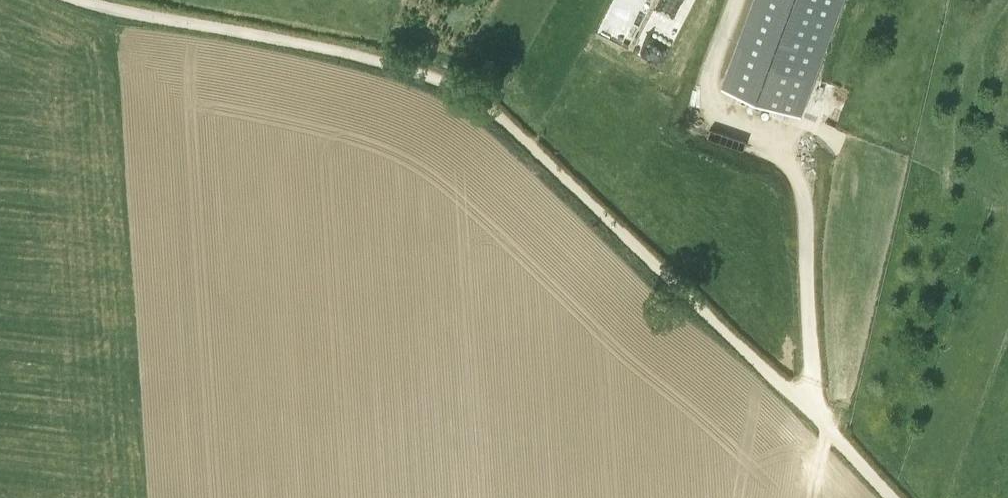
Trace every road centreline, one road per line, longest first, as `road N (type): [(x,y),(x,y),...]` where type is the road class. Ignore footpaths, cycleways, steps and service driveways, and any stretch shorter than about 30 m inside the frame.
road 1 (track): [(81,0),(381,62),(463,90),(521,135),(892,497)]

